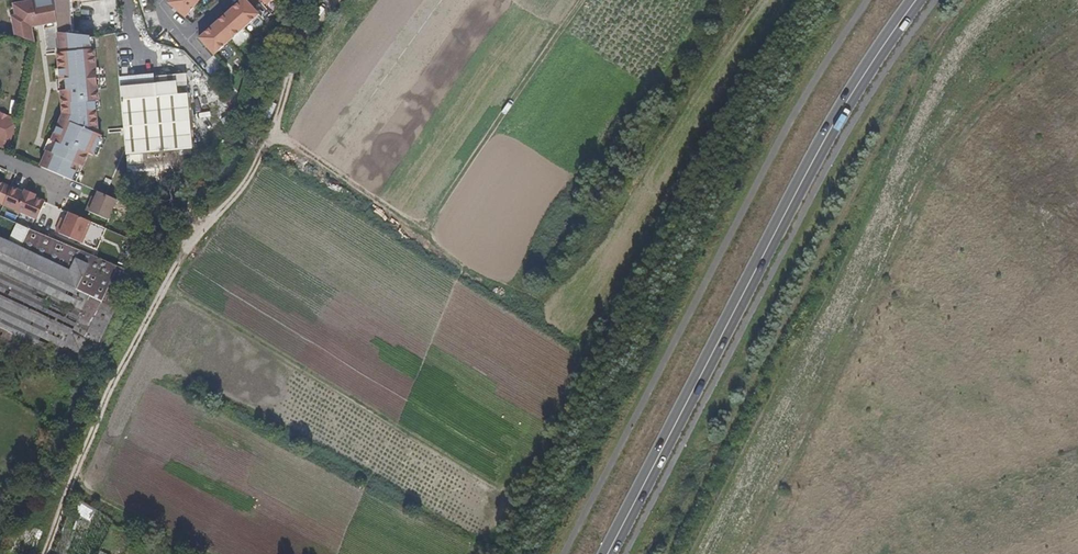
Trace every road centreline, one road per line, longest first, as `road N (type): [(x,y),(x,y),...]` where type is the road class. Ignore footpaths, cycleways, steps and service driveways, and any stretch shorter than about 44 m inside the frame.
road 1 (primary): [(607,553),(838,116),(918,0)]
road 2 (track): [(45,553),(121,368),(195,238),(252,178),(300,56),(343,0)]

